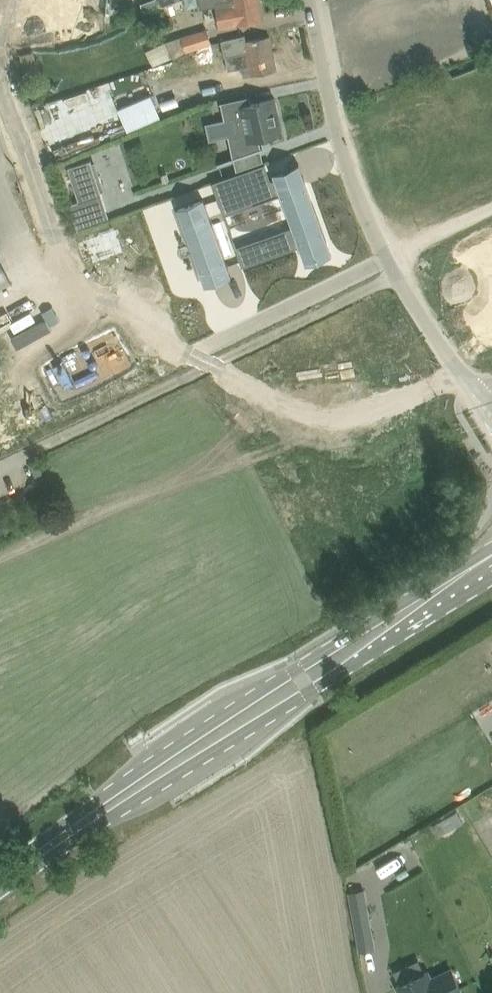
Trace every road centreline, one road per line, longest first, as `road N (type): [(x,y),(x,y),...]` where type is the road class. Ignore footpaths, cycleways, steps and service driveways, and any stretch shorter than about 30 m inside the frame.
road 1 (secondary): [(0,880),(491,561)]
road 2 (residential): [(309,0),(339,134),(389,261)]
road 3 (residential): [(389,261),(479,398)]

